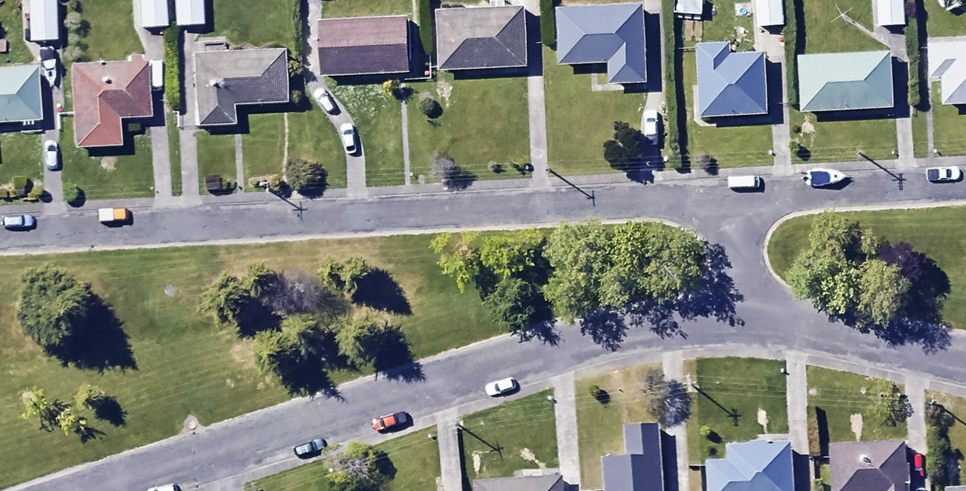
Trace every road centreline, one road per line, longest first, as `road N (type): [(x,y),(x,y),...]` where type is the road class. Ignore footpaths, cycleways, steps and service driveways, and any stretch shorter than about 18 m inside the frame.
road 1 (residential): [(730,197),(0,230)]
road 2 (residential): [(95,490),(584,343),(736,323)]
road 3 (residential): [(965,185),(730,197)]
road 4 (residential): [(736,323),(965,364)]
road 5 (residential): [(736,323),(730,197)]

